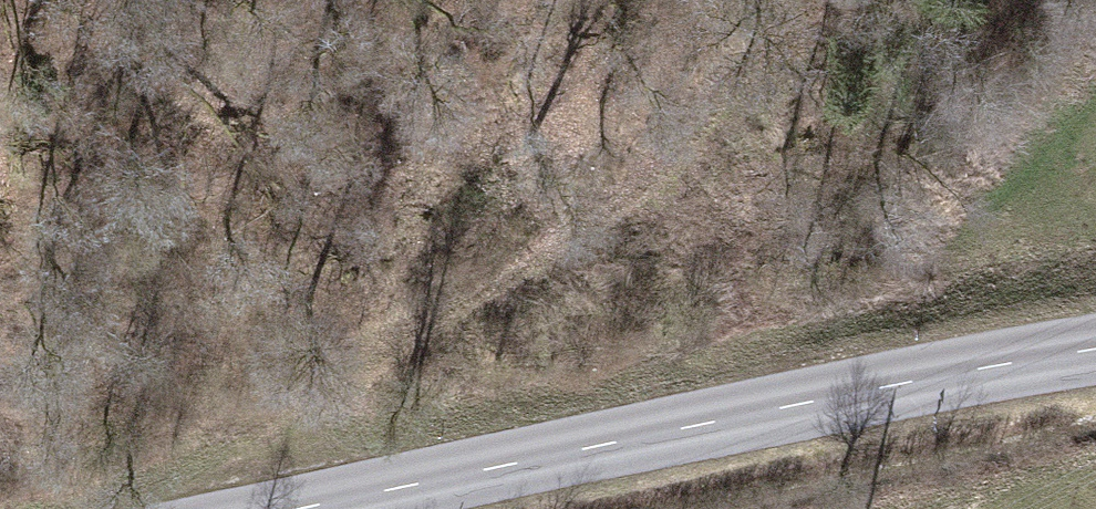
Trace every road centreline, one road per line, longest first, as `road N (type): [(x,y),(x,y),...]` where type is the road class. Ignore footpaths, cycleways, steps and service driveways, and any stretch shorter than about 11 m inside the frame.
road 1 (secondary): [(285,508),(1095,351)]
road 2 (track): [(189,508),(780,43),(819,0)]

